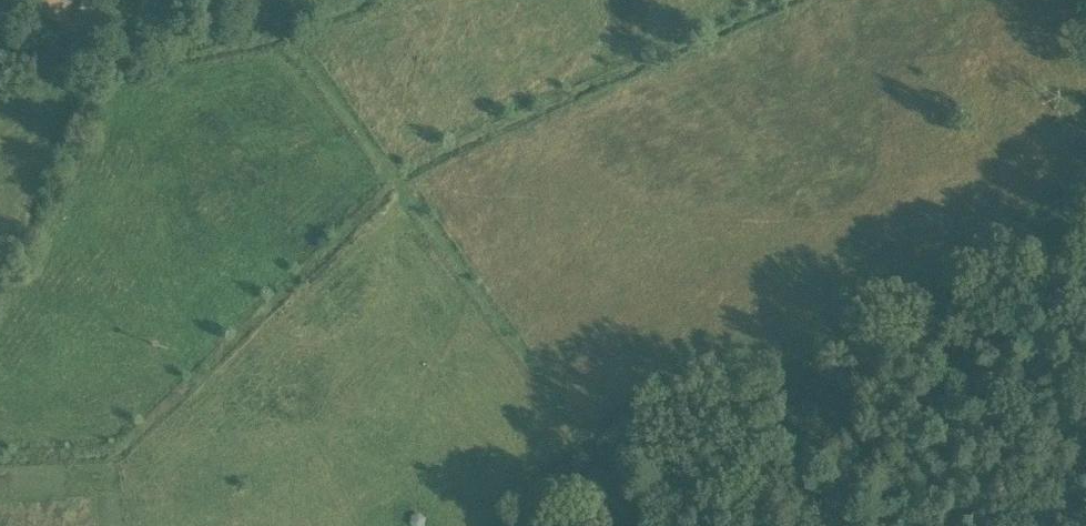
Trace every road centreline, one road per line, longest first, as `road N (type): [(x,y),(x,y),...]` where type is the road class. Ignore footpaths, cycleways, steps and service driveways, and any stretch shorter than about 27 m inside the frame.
road 1 (track): [(336,0),(283,23),(605,474)]

